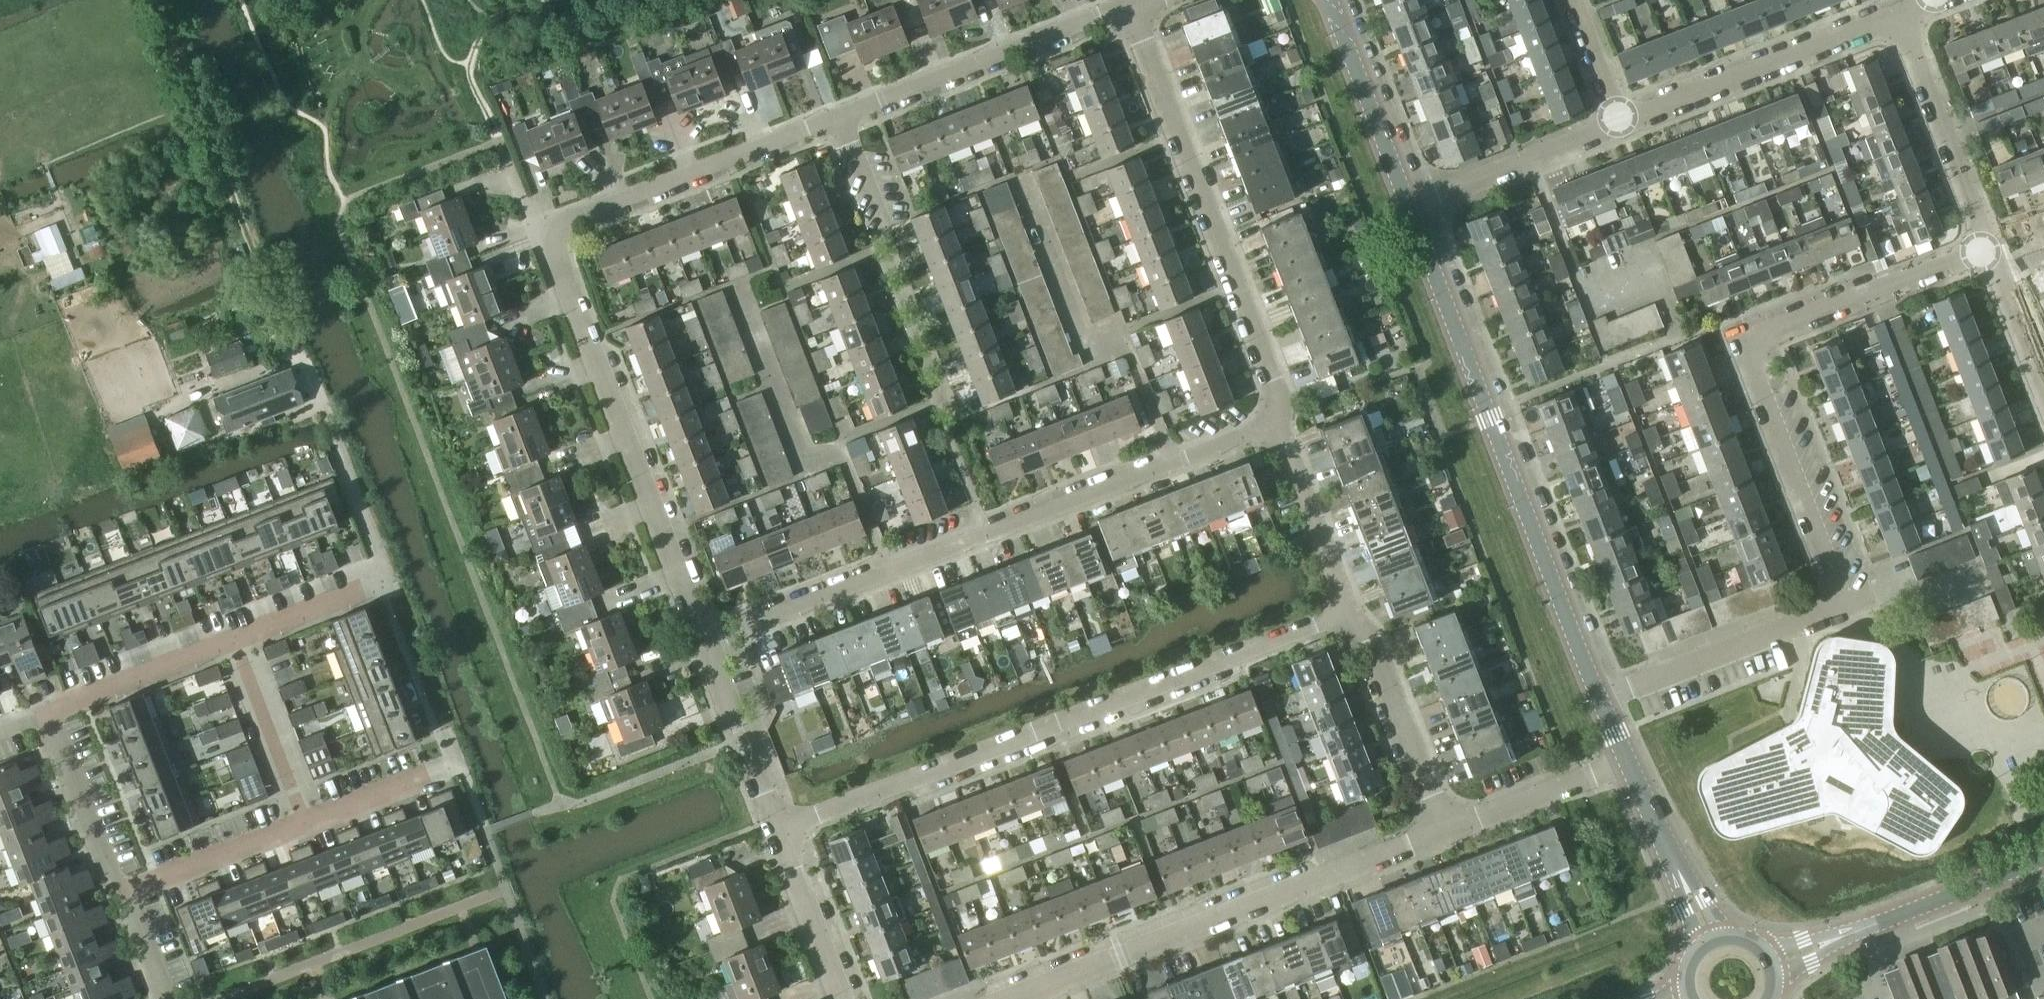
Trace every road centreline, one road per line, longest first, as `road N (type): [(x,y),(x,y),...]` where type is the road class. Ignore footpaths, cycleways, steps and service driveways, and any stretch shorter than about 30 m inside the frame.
road 1 (residential): [(1600,699),(1845,607),(1749,346),(1989,249)]
road 2 (residential): [(706,637),(1282,418)]
road 3 (residential): [(781,833),(1357,615)]
road 4 (tertiary): [(1600,699),(1410,208)]
road 5 (residential): [(998,998),(1450,828)]
road 6 (residential): [(1282,418),(1279,377),(1135,9)]
road 7 (residential): [(706,637),(555,251),(555,233)]
road 8 (track): [(304,363),(163,0)]
road 9 (residential): [(835,124),(1135,9)]
road 10 (residential): [(235,638),(380,583),(379,557),(334,432)]
road 11 (residential): [(555,233),(566,217),(835,124)]
road 12 (residential): [(1622,124),(1899,17)]
road 13 (residential): [(1984,236),(1899,17)]
road 14 (residential): [(1450,828),(1373,635),(1357,615)]
road 15 (residential): [(1410,208),(1622,124)]
road 16 (tertiary): [(1410,208),(1330,0)]
road 17 (residential): [(1357,615),(1282,418)]
road 18 (residential): [(781,833),(706,637)]
road 19 (tertiary): [(1855,932),(2043,859)]
road 20 (residential): [(48,710),(235,638)]
road 21 (residential): [(120,894),(307,823)]
road 22 (residential): [(235,638),(307,823)]
road 23 (residential): [(120,894),(48,710)]
road 24 (residential): [(1450,828),(1628,760)]
road 25 (residential): [(844,998),(781,833)]
road 26 (residential): [(2043,390),(1989,249)]
road 27 (residential): [(1622,124),(1575,0)]
road 28 (tertiary): [(1684,880),(1628,760)]
road 29 (residential): [(307,823),(429,778)]

